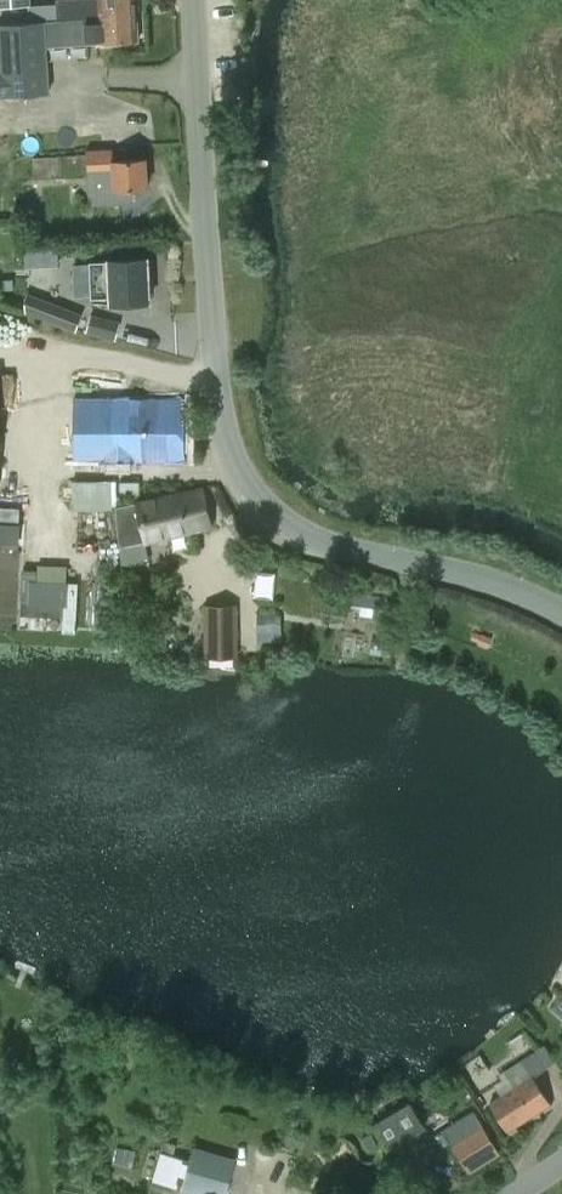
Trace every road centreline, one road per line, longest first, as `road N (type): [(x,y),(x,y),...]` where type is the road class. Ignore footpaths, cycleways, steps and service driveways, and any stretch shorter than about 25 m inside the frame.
road 1 (unclassified): [(561,610),(506,583),(327,544),(256,500),(231,446),(217,378),(196,0)]

